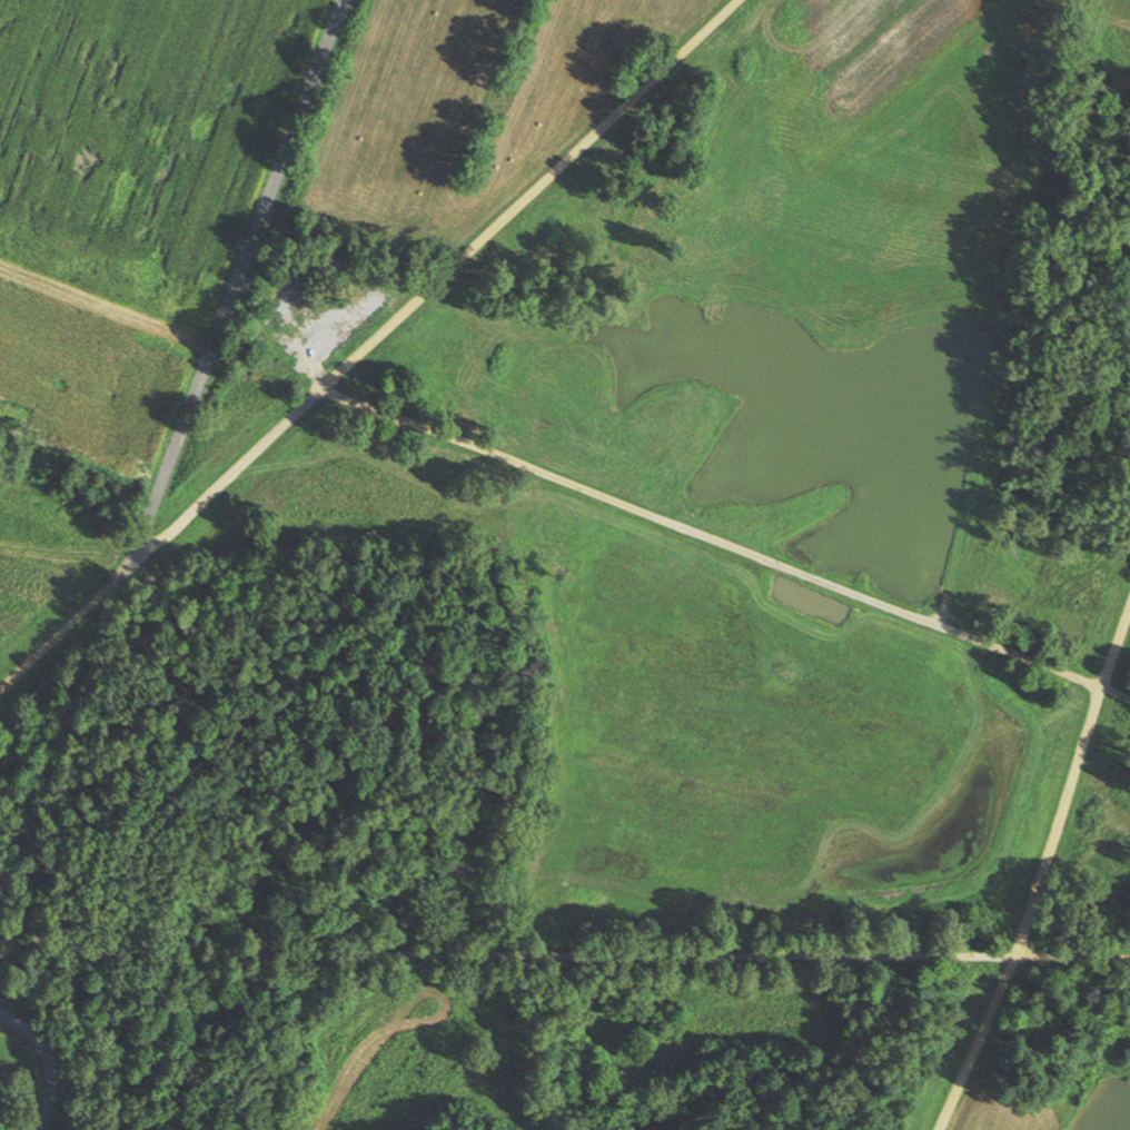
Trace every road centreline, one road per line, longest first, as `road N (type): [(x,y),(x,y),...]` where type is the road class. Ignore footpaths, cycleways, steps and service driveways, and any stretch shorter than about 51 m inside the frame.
road 1 (residential): [(1129,964),(1011,960),(0,987)]
road 2 (residential): [(0,910),(347,0)]
road 3 (residential): [(1129,704),(315,390)]
road 4 (residential): [(737,0),(315,390)]
road 5 (residential): [(1129,608),(1023,936),(943,1129)]
road 6 (residential): [(315,390),(133,562)]
road 7 (residential): [(0,689),(129,571)]
road 8 (residential): [(39,1129),(52,1068),(42,1045),(0,1009)]

